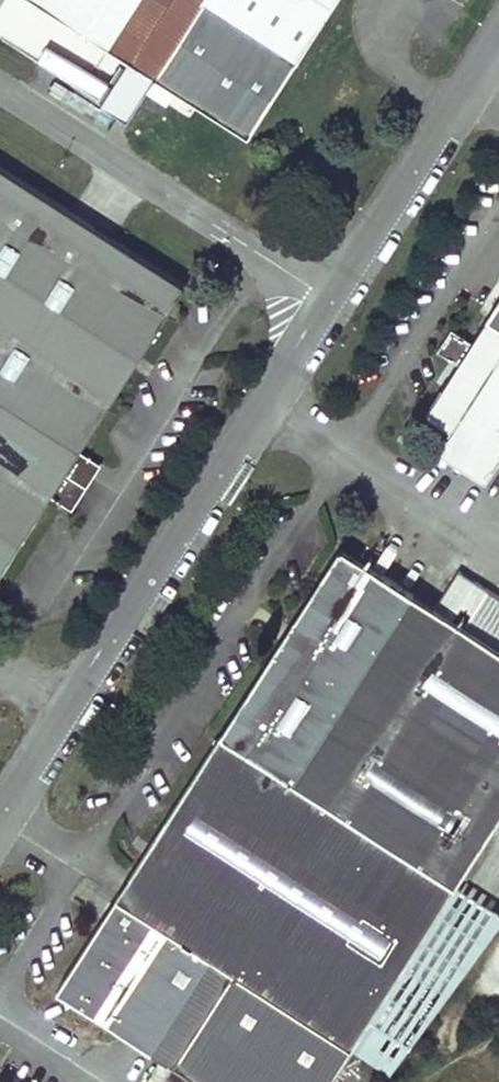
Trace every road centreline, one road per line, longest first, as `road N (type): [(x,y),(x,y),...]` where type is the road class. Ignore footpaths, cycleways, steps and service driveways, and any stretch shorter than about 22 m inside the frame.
road 1 (residential): [(0,803),(330,299)]
road 2 (unclassified): [(330,299),(0,92)]
road 3 (residential): [(330,299),(498,33)]

